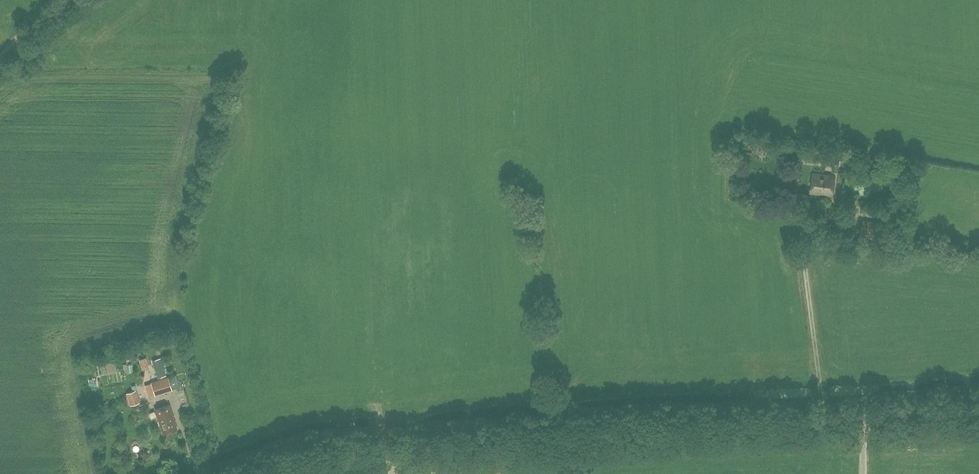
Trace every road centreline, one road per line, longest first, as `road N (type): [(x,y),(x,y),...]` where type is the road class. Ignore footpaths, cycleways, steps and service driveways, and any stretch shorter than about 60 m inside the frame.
road 1 (unclassified): [(253,473),(329,451),(978,407)]

